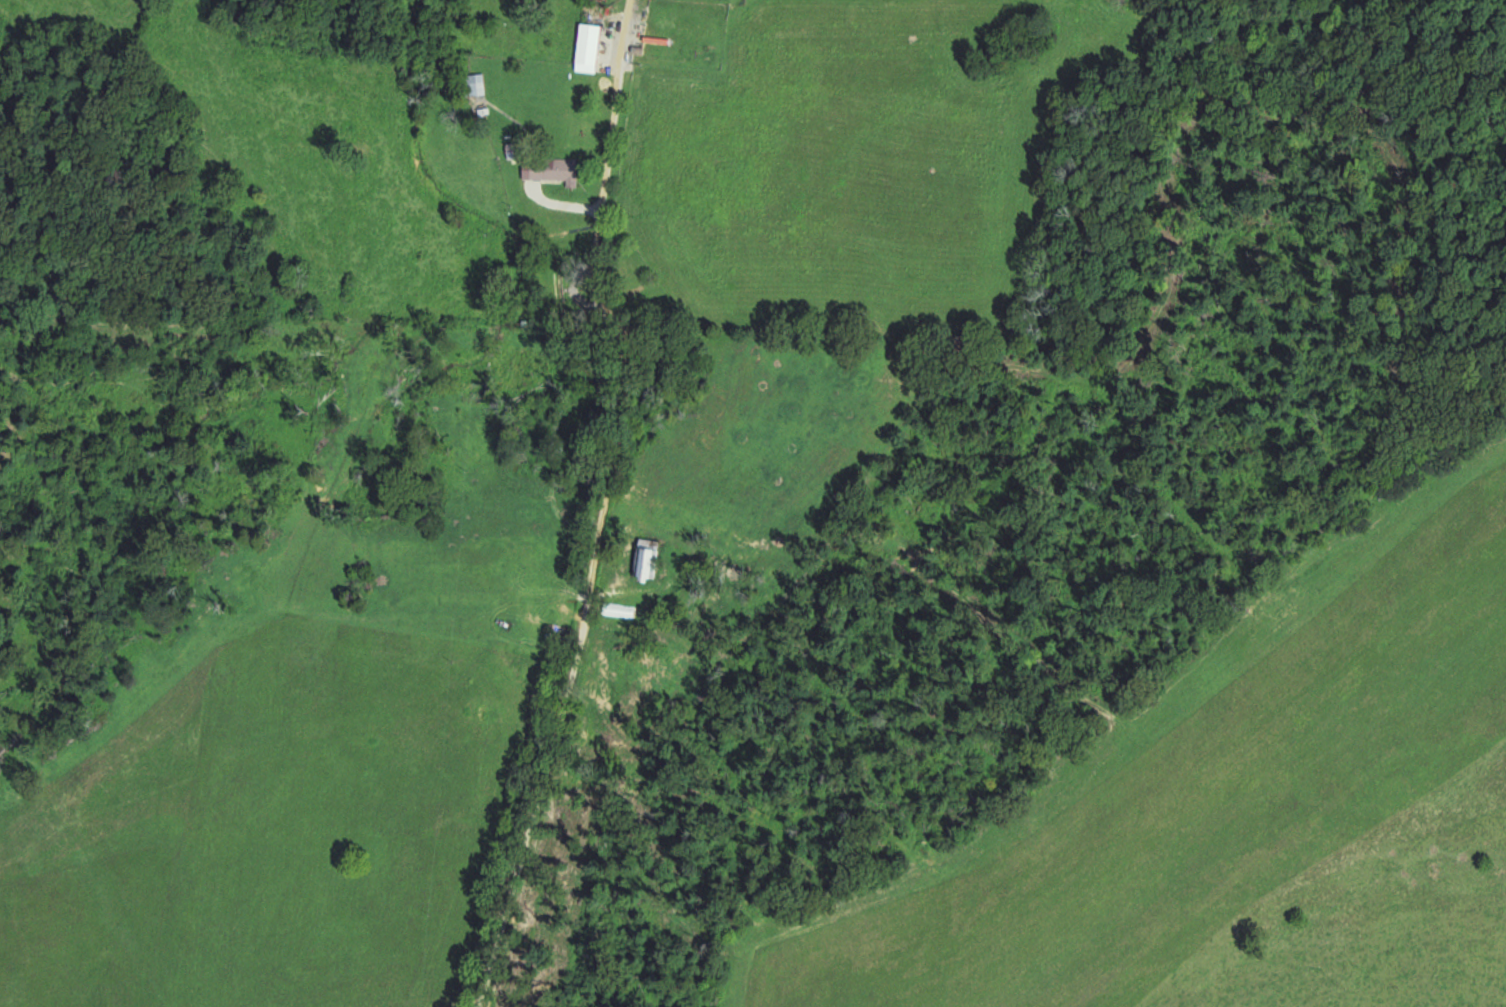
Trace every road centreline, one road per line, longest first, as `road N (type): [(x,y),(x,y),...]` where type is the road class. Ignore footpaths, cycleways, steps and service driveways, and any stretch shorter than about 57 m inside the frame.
road 1 (residential): [(624,0),(579,648),(473,1006)]

